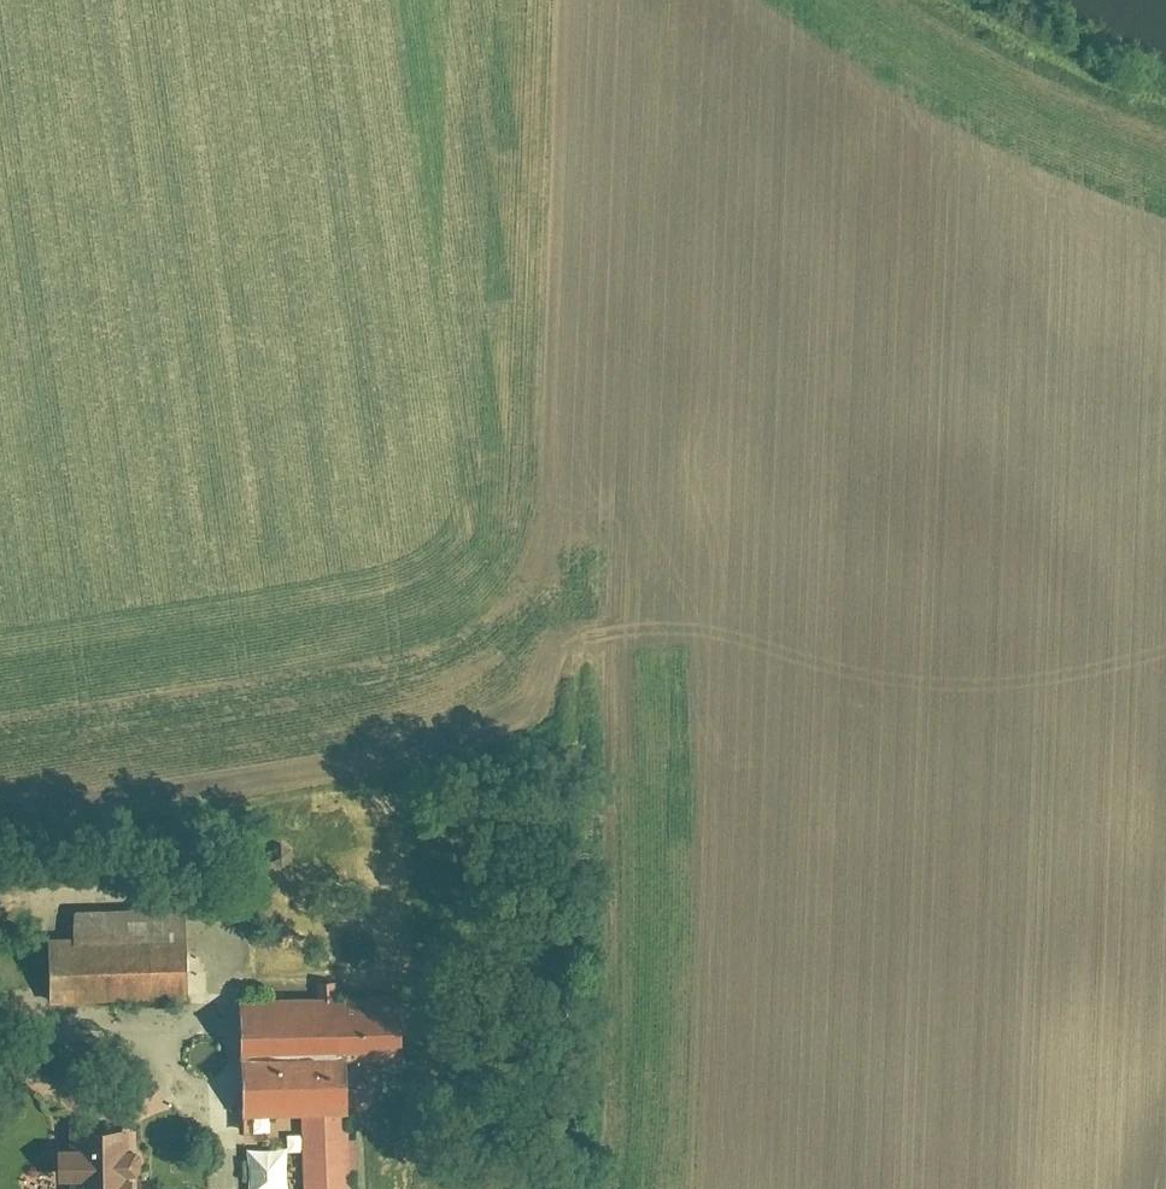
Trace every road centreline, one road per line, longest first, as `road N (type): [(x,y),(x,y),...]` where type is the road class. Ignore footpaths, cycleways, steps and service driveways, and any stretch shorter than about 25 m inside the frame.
road 1 (residential): [(0,1024),(159,1011),(199,1136)]

